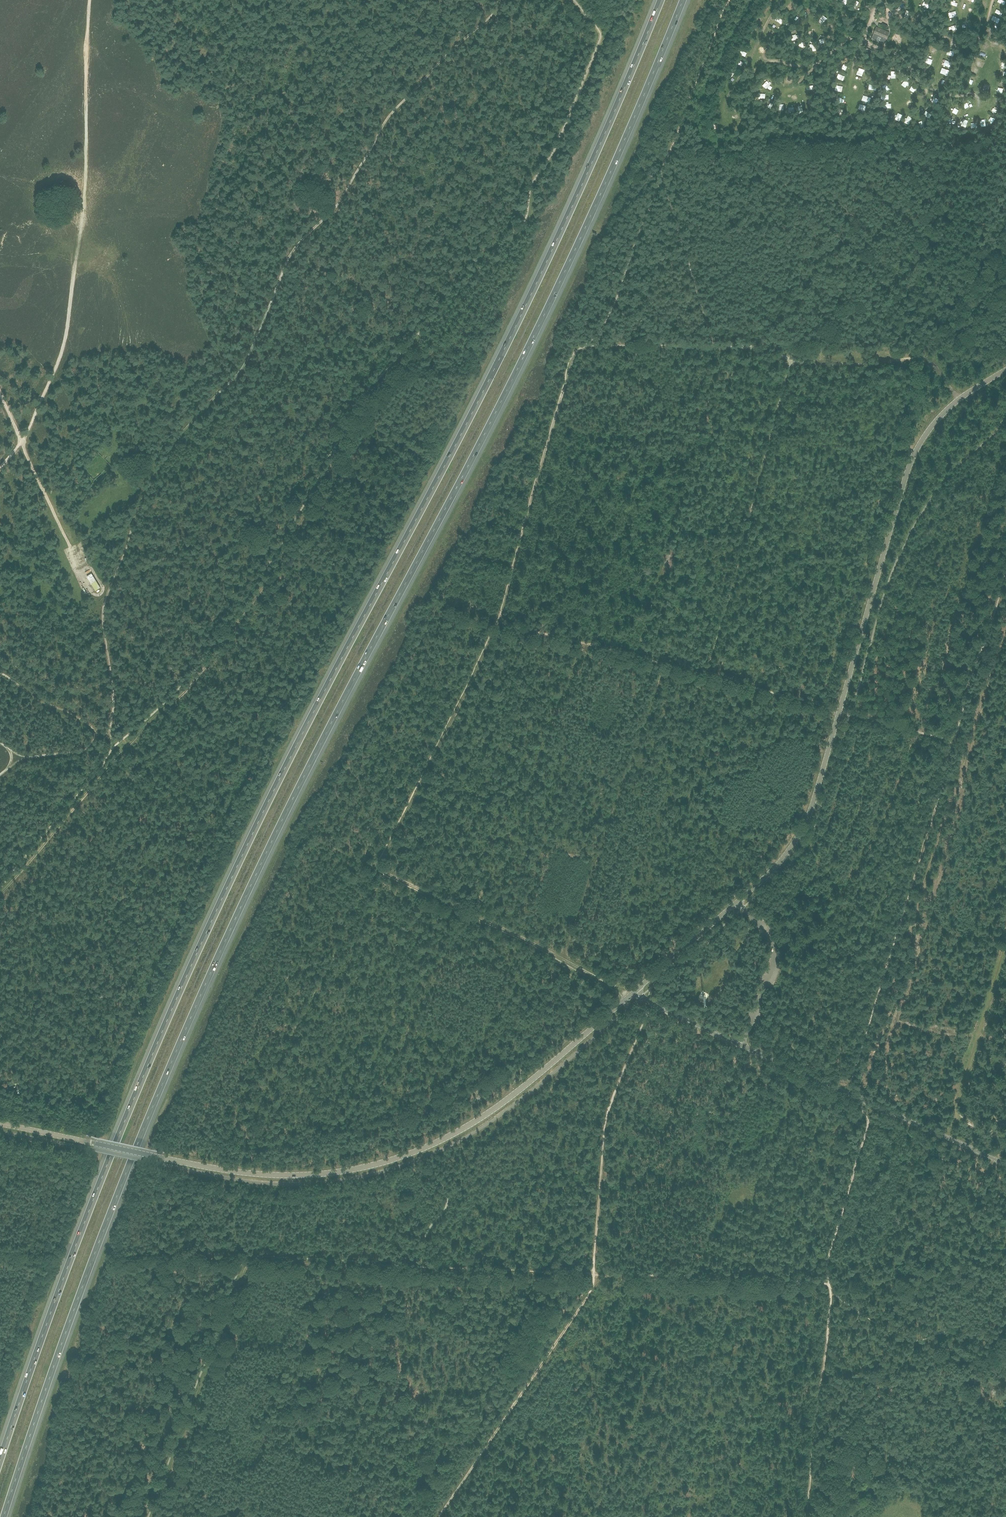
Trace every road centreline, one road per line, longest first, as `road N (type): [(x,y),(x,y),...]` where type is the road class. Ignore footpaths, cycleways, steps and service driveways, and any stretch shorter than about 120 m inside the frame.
road 1 (motorway): [(3,1516),(99,1242),(208,978),(537,330),(683,0)]
road 2 (motorway): [(661,0),(511,336),(196,954),(85,1222),(0,1461)]
road 3 (track): [(0,893),(147,724),(189,688),(277,566),(380,382),(523,229),(533,189),(600,47),(565,0)]
road 4 (track): [(496,0),(491,16),(388,118),(340,199),(293,249),(241,370),(181,433),(144,492),(103,606),(114,693),(109,738)]
road 5 (track): [(153,1516),(247,1260),(593,1273)]
road 6 (tertiary): [(737,902),(804,826),(915,451),(928,428),(1005,370)]
road 7 (track): [(633,992),(382,868),(502,618)]
road 8 (tertiary): [(152,1155),(274,1175),(398,1157),(496,1107),(633,992)]
road 9 (track): [(22,440),(69,317),(85,185),(90,0)]
road 10 (track): [(500,616),(849,714)]
road 11 (track): [(957,741),(854,1076)]
road 12 (track): [(582,348),(928,338)]
road 13 (track): [(791,358),(707,675)]
road 14 (tertiary): [(1005,1162),(741,1046)]
road 15 (track): [(439,1516),(593,1278)]
road 16 (track): [(175,860),(0,1082)]
road 17 (track): [(651,1002),(605,1117),(593,1273)]
road 18 (track): [(742,149),(672,151),(661,171),(714,346)]
road 19 (track): [(928,338),(820,218),(742,149)]
road 20 (track): [(742,149),(1005,142)]
road 21 (track): [(593,1273),(828,1282)]
road 22 (track): [(803,1516),(832,1292)]
road 23 (track): [(740,347),(791,358),(927,360),(939,352)]
road 24 (track): [(1005,1323),(989,1335),(943,1332),(913,1341),(832,1292)]
road 25 (track): [(1005,161),(939,341)]
road 26 (track): [(1005,955),(949,1136)]
road 27 (track): [(971,93),(916,81),(893,54),(865,40),(869,30),(851,39),(821,33)]
road 28 (track): [(1005,578),(957,741)]
road 29 (track): [(828,1282),(869,1125)]
road 30 (unclassified): [(741,1046),(774,955),(737,902)]
road 31 (tertiary): [(633,992),(737,902)]
road 32 (track): [(821,60),(754,52),(782,0)]
road 33 (track): [(109,738),(0,674)]
road 34 (track): [(22,440),(72,551)]
road 35 (tertiary): [(741,1046),(633,992)]

